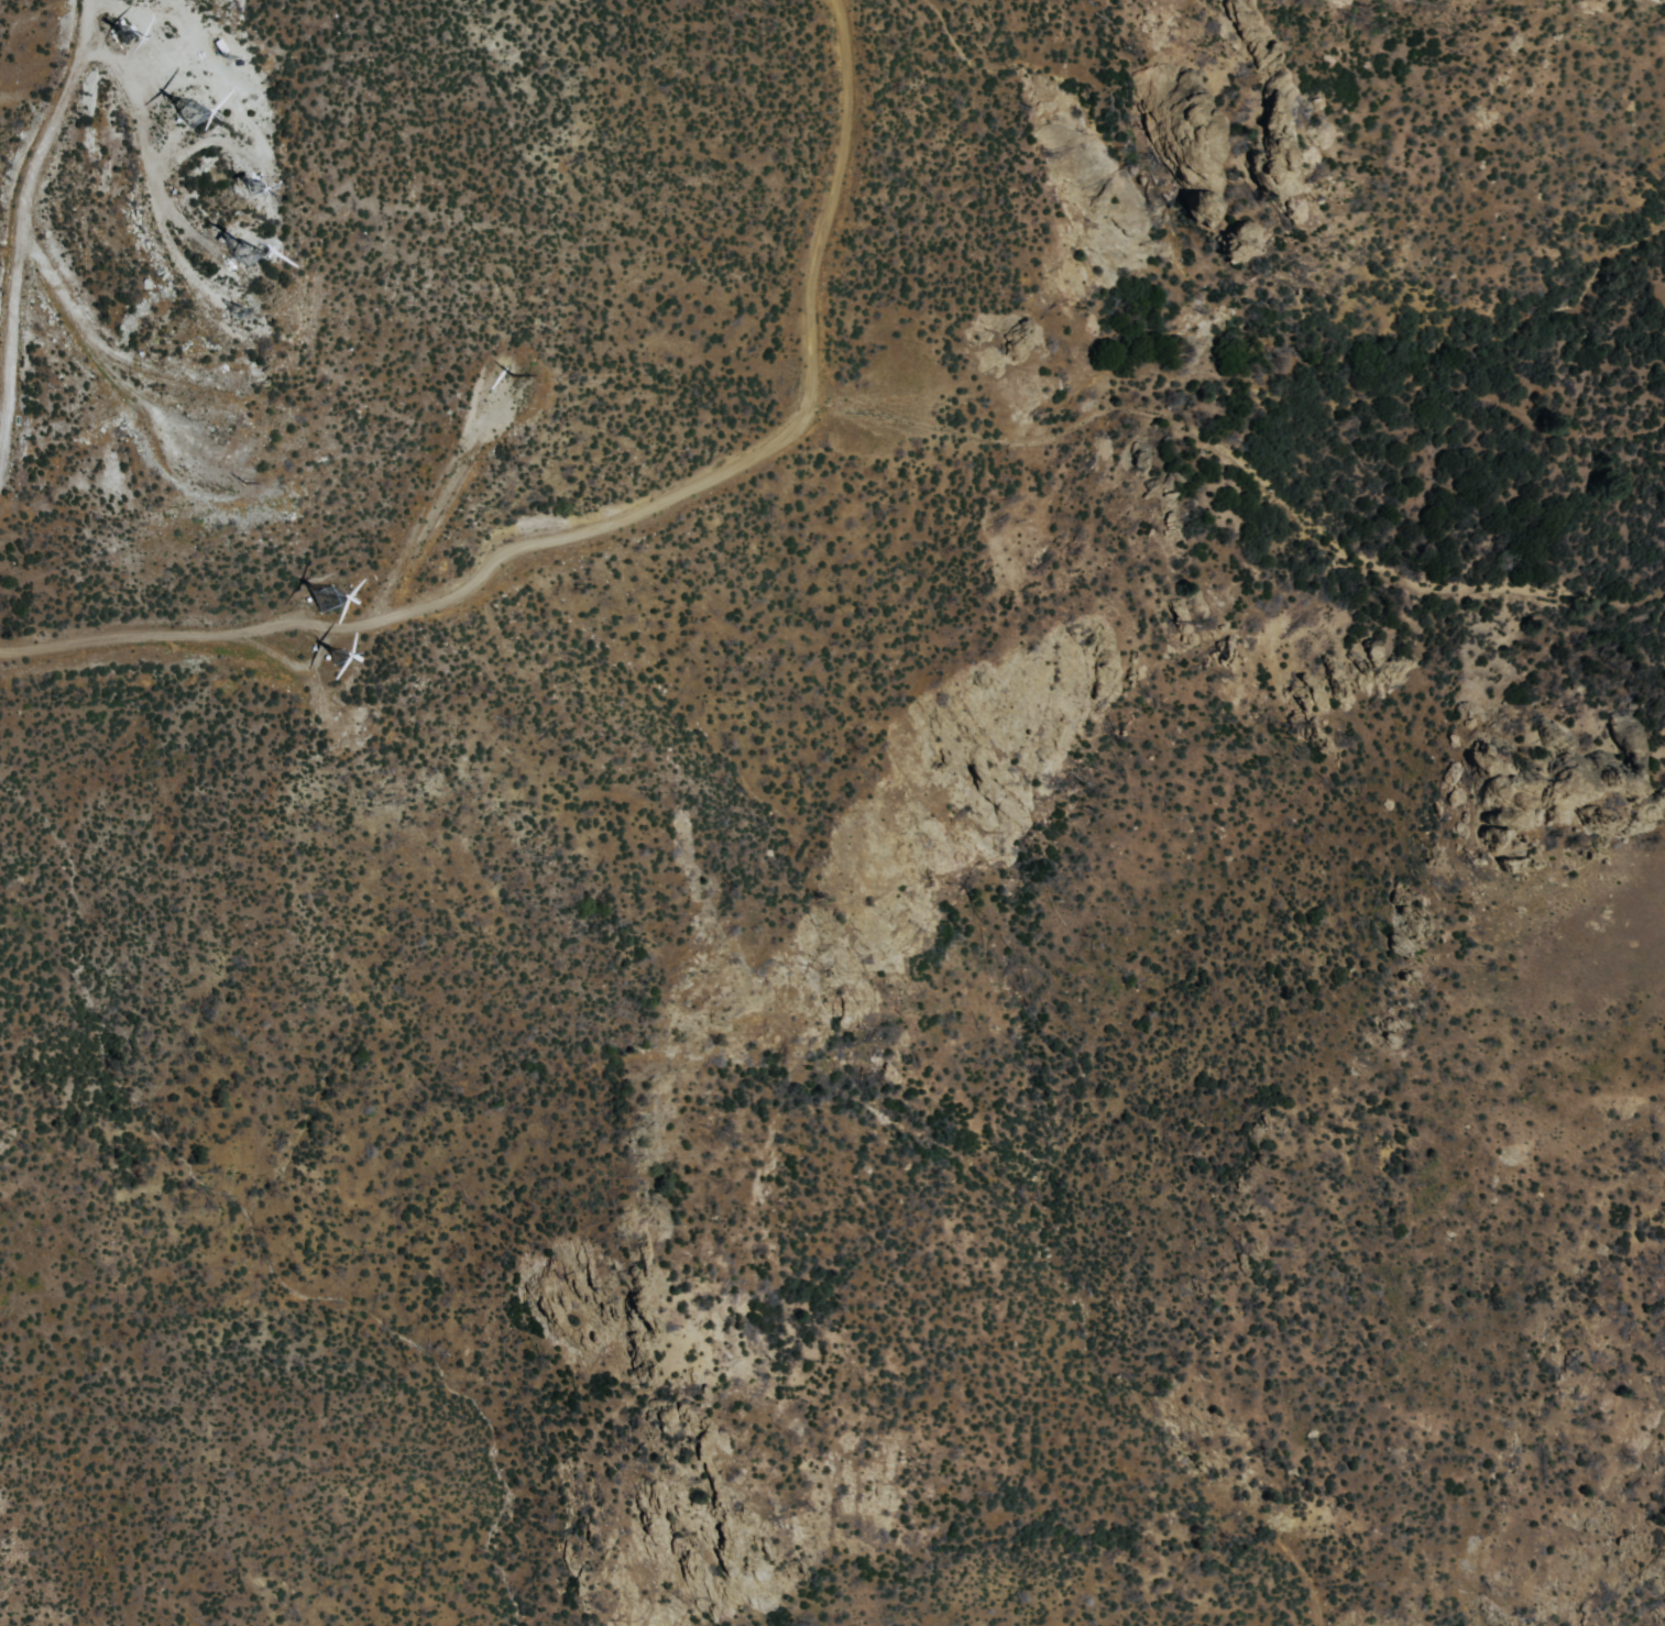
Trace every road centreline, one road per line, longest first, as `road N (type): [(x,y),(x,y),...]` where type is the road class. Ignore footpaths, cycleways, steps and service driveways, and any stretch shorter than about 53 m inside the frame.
road 1 (track): [(0,644),(128,630),(264,630),(450,590),(522,538),(590,519),(780,431),(812,389),(819,255),(851,103),(851,39),(841,0)]
road 2 (track): [(0,489),(15,429),(46,167),(95,48),(95,0)]

